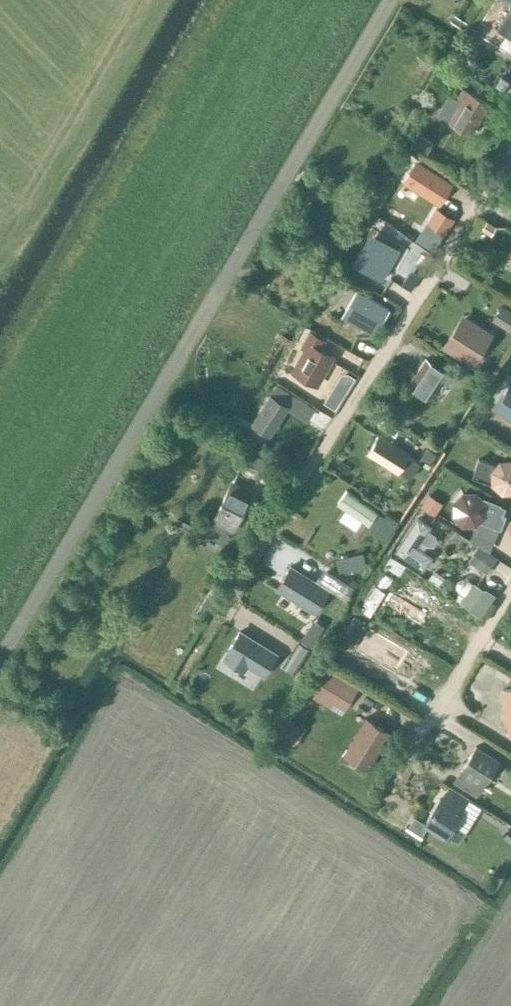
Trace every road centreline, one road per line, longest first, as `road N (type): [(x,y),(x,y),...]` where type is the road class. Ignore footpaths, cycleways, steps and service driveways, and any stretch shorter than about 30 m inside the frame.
road 1 (unclassified): [(0,671),(394,0)]
road 2 (residential): [(191,660),(510,157)]
road 3 (residential): [(394,787),(510,602)]

